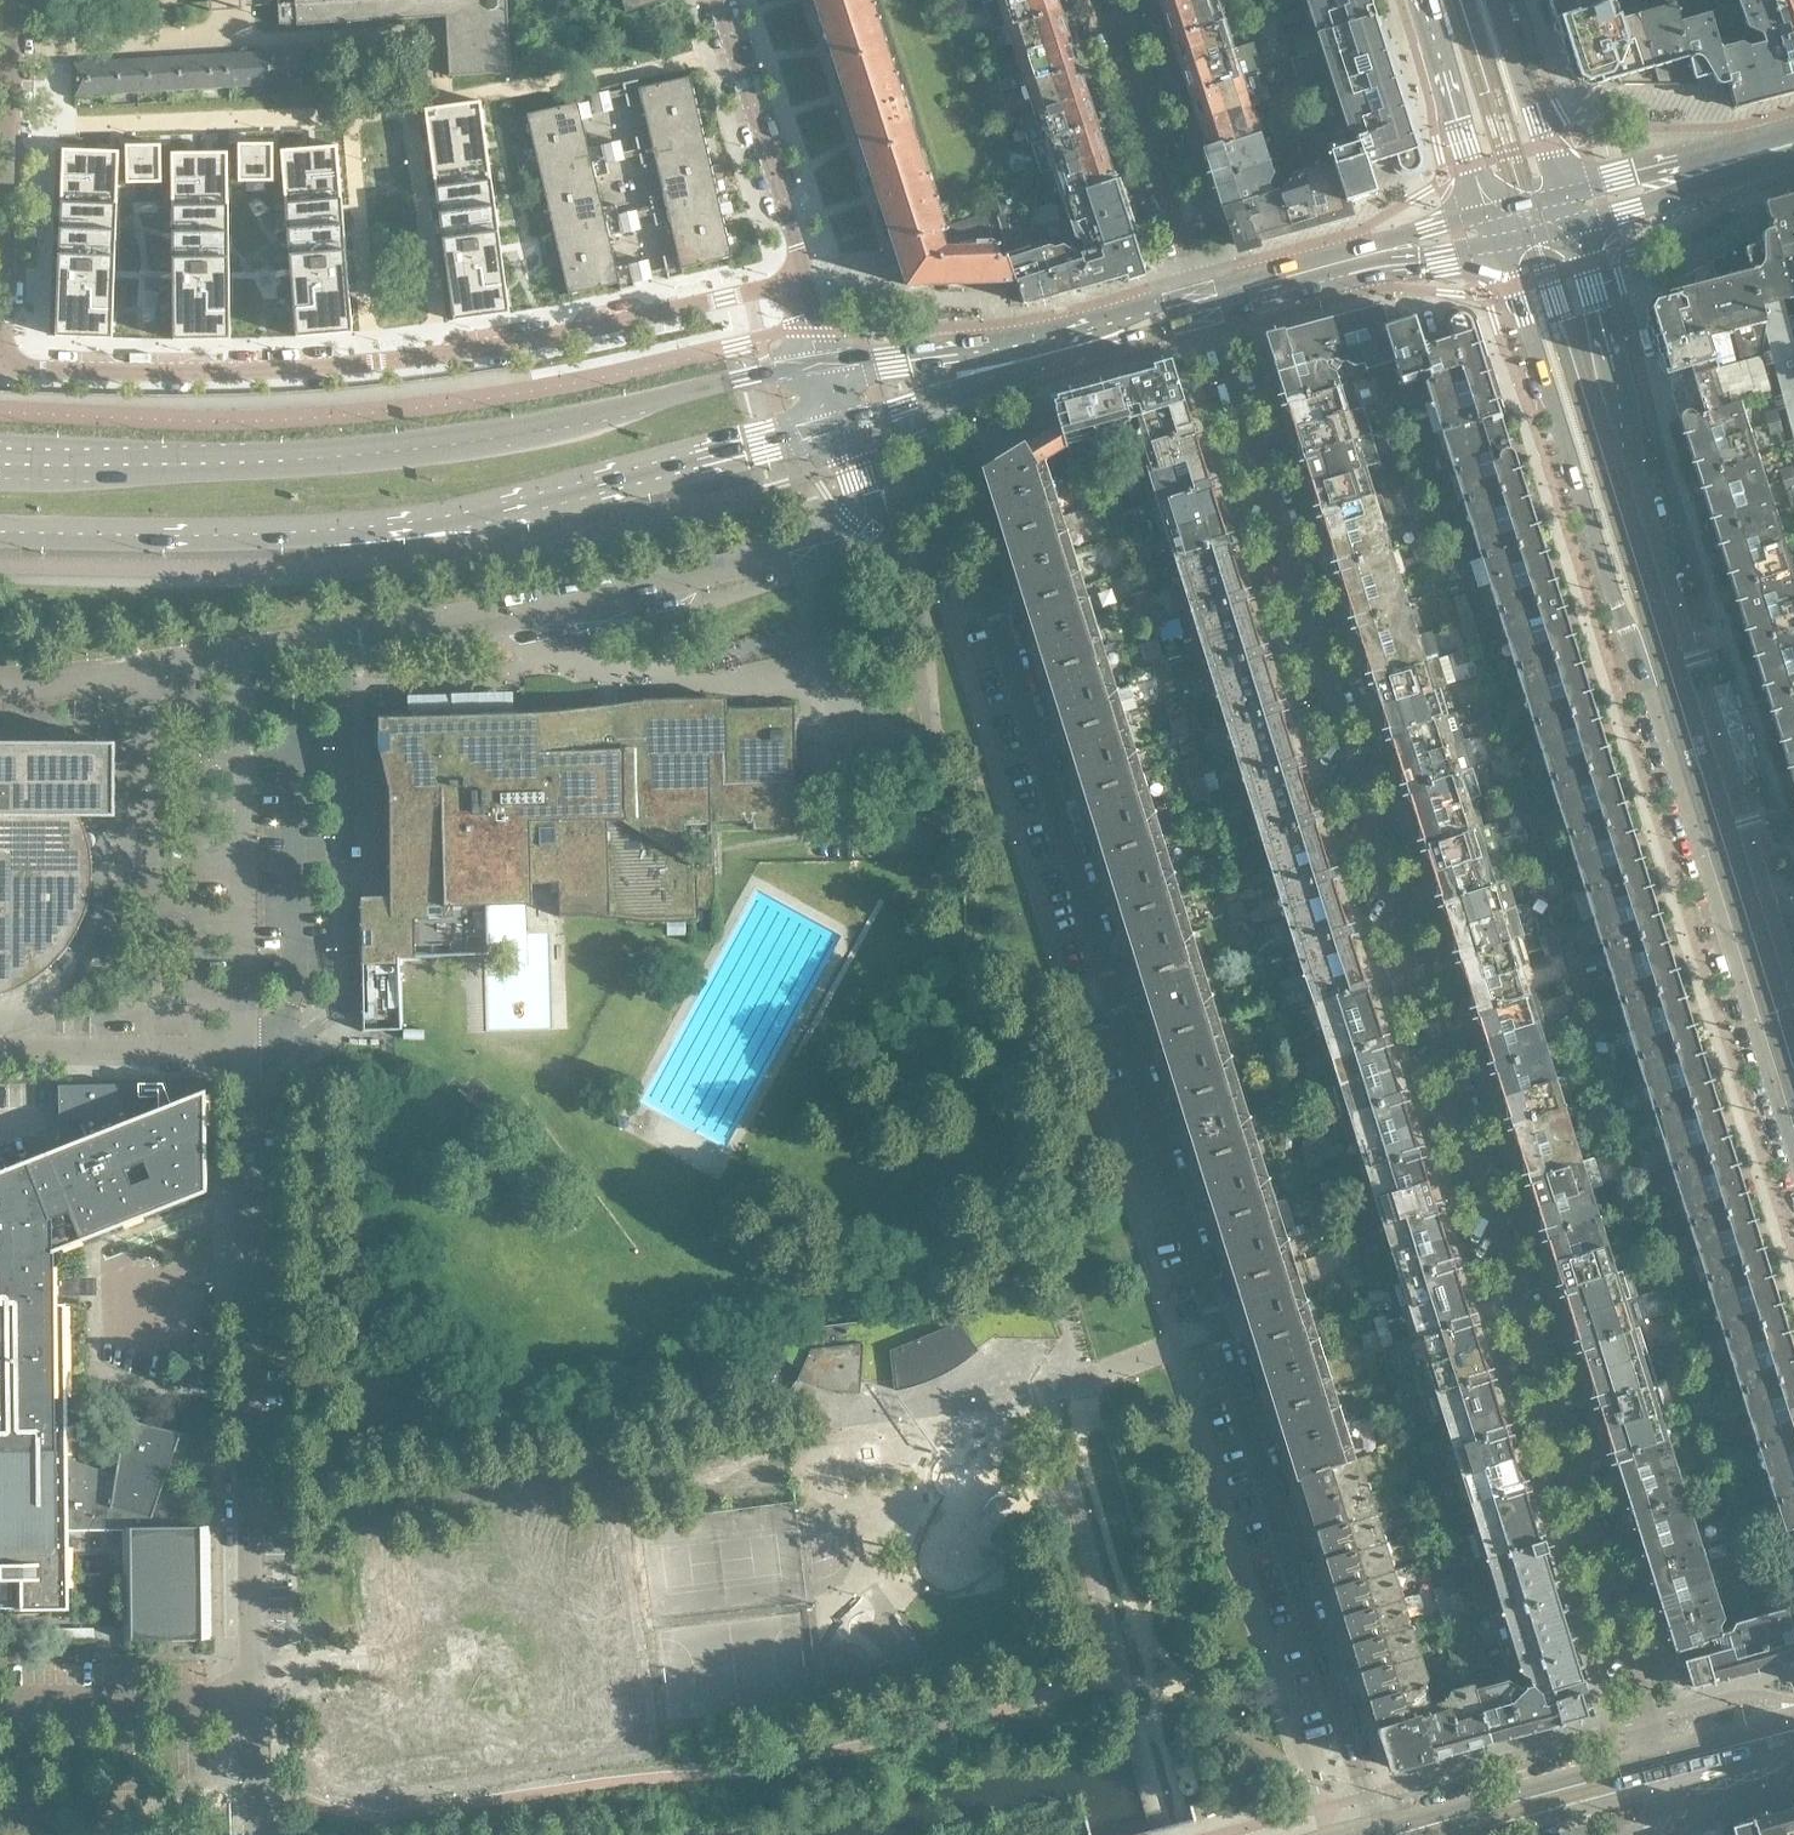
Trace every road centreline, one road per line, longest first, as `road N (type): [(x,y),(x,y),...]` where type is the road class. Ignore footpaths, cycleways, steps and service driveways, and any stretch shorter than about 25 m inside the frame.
road 1 (residential): [(1212,313),(1646,1720),(1653,1766)]
road 2 (residential): [(1364,1798),(991,604),(868,520)]
road 3 (tertiary): [(1498,249),(1590,495),(1793,1150)]
road 4 (secondary): [(0,536),(219,539),(431,522),(841,422)]
road 5 (secondary): [(822,359),(569,424),(456,444),(222,464),(0,465)]
road 6 (residential): [(0,367),(270,370),(442,356),(799,279)]
road 7 (tertiary): [(1793,951),(1634,476),(1572,228)]
road 8 (unclassified): [(255,1698),(243,1050)]
road 9 (residential): [(856,534),(464,629),(241,660)]
road 10 (unclassified): [(243,1050),(241,660)]
road 11 (secondary): [(1203,290),(1020,344),(822,359)]
road 12 (secondary): [(841,422),(1212,313)]
road 13 (residential): [(0,361),(12,0)]
road 14 (residential): [(1103,0),(1203,290)]
road 15 (secondary): [(1487,211),(1203,290)]
road 16 (secondary): [(1212,313),(1378,267),(1498,249)]
road 17 (residential): [(799,279),(794,235),(716,0)]
road 18 (tertiary): [(1397,1834),(1653,1766)]
road 19 (residential): [(0,1702),(255,1698)]
road 20 (secondary): [(1793,128),(1557,192)]
road 21 (unclassified): [(243,1050),(0,1051)]
road 22 (unclassified): [(0,687),(241,660)]
road 23 (secondary): [(1572,228),(1793,154)]
road 24 (tertiary): [(1421,0),(1487,211)]
road 25 (tertiary): [(1557,192),(1490,0)]
road 26 (tertiary): [(1653,1766),(1793,1729)]
road 27 (residential): [(262,1834),(255,1698)]

